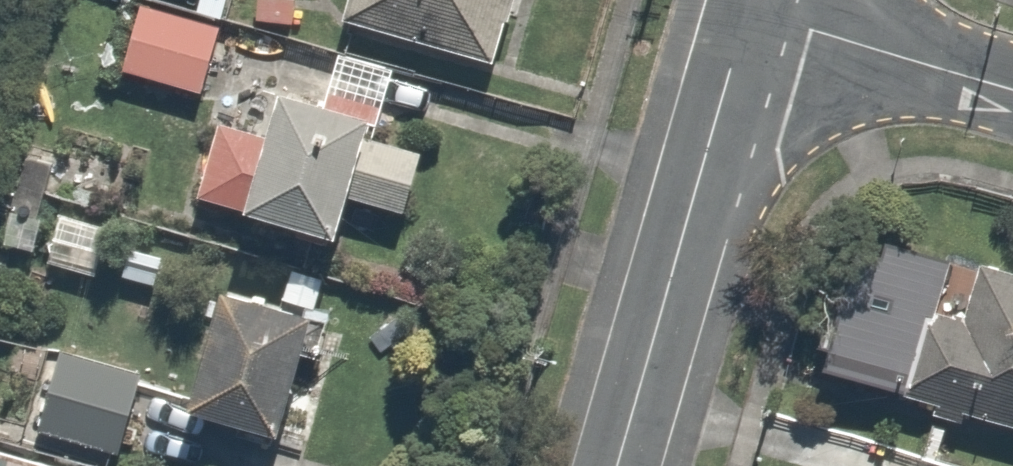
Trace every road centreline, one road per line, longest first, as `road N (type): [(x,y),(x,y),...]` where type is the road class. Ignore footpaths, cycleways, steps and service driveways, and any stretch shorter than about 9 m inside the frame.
road 1 (residential): [(619,465),(749,12)]
road 2 (residential): [(1012,89),(749,12)]

